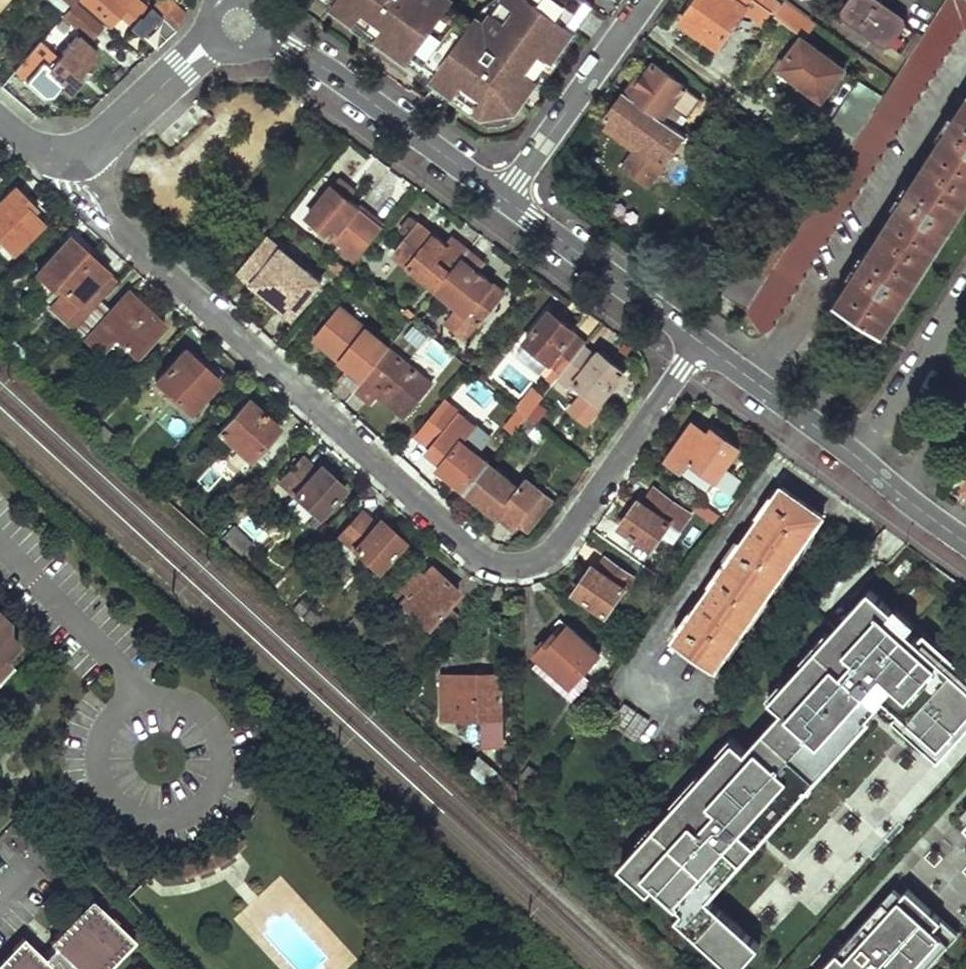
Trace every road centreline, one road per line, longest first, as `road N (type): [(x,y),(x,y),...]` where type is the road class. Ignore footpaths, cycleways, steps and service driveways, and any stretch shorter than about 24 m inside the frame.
road 1 (residential): [(66,179),(495,561),(517,565),(560,542),(703,345)]
road 2 (tertiary): [(965,544),(703,345)]
road 3 (tertiary): [(505,200),(336,77),(264,39)]
road 4 (tertiary): [(703,345),(505,200)]
road 5 (residential): [(647,0),(505,200)]
road 6 (residential): [(214,42),(66,179)]

